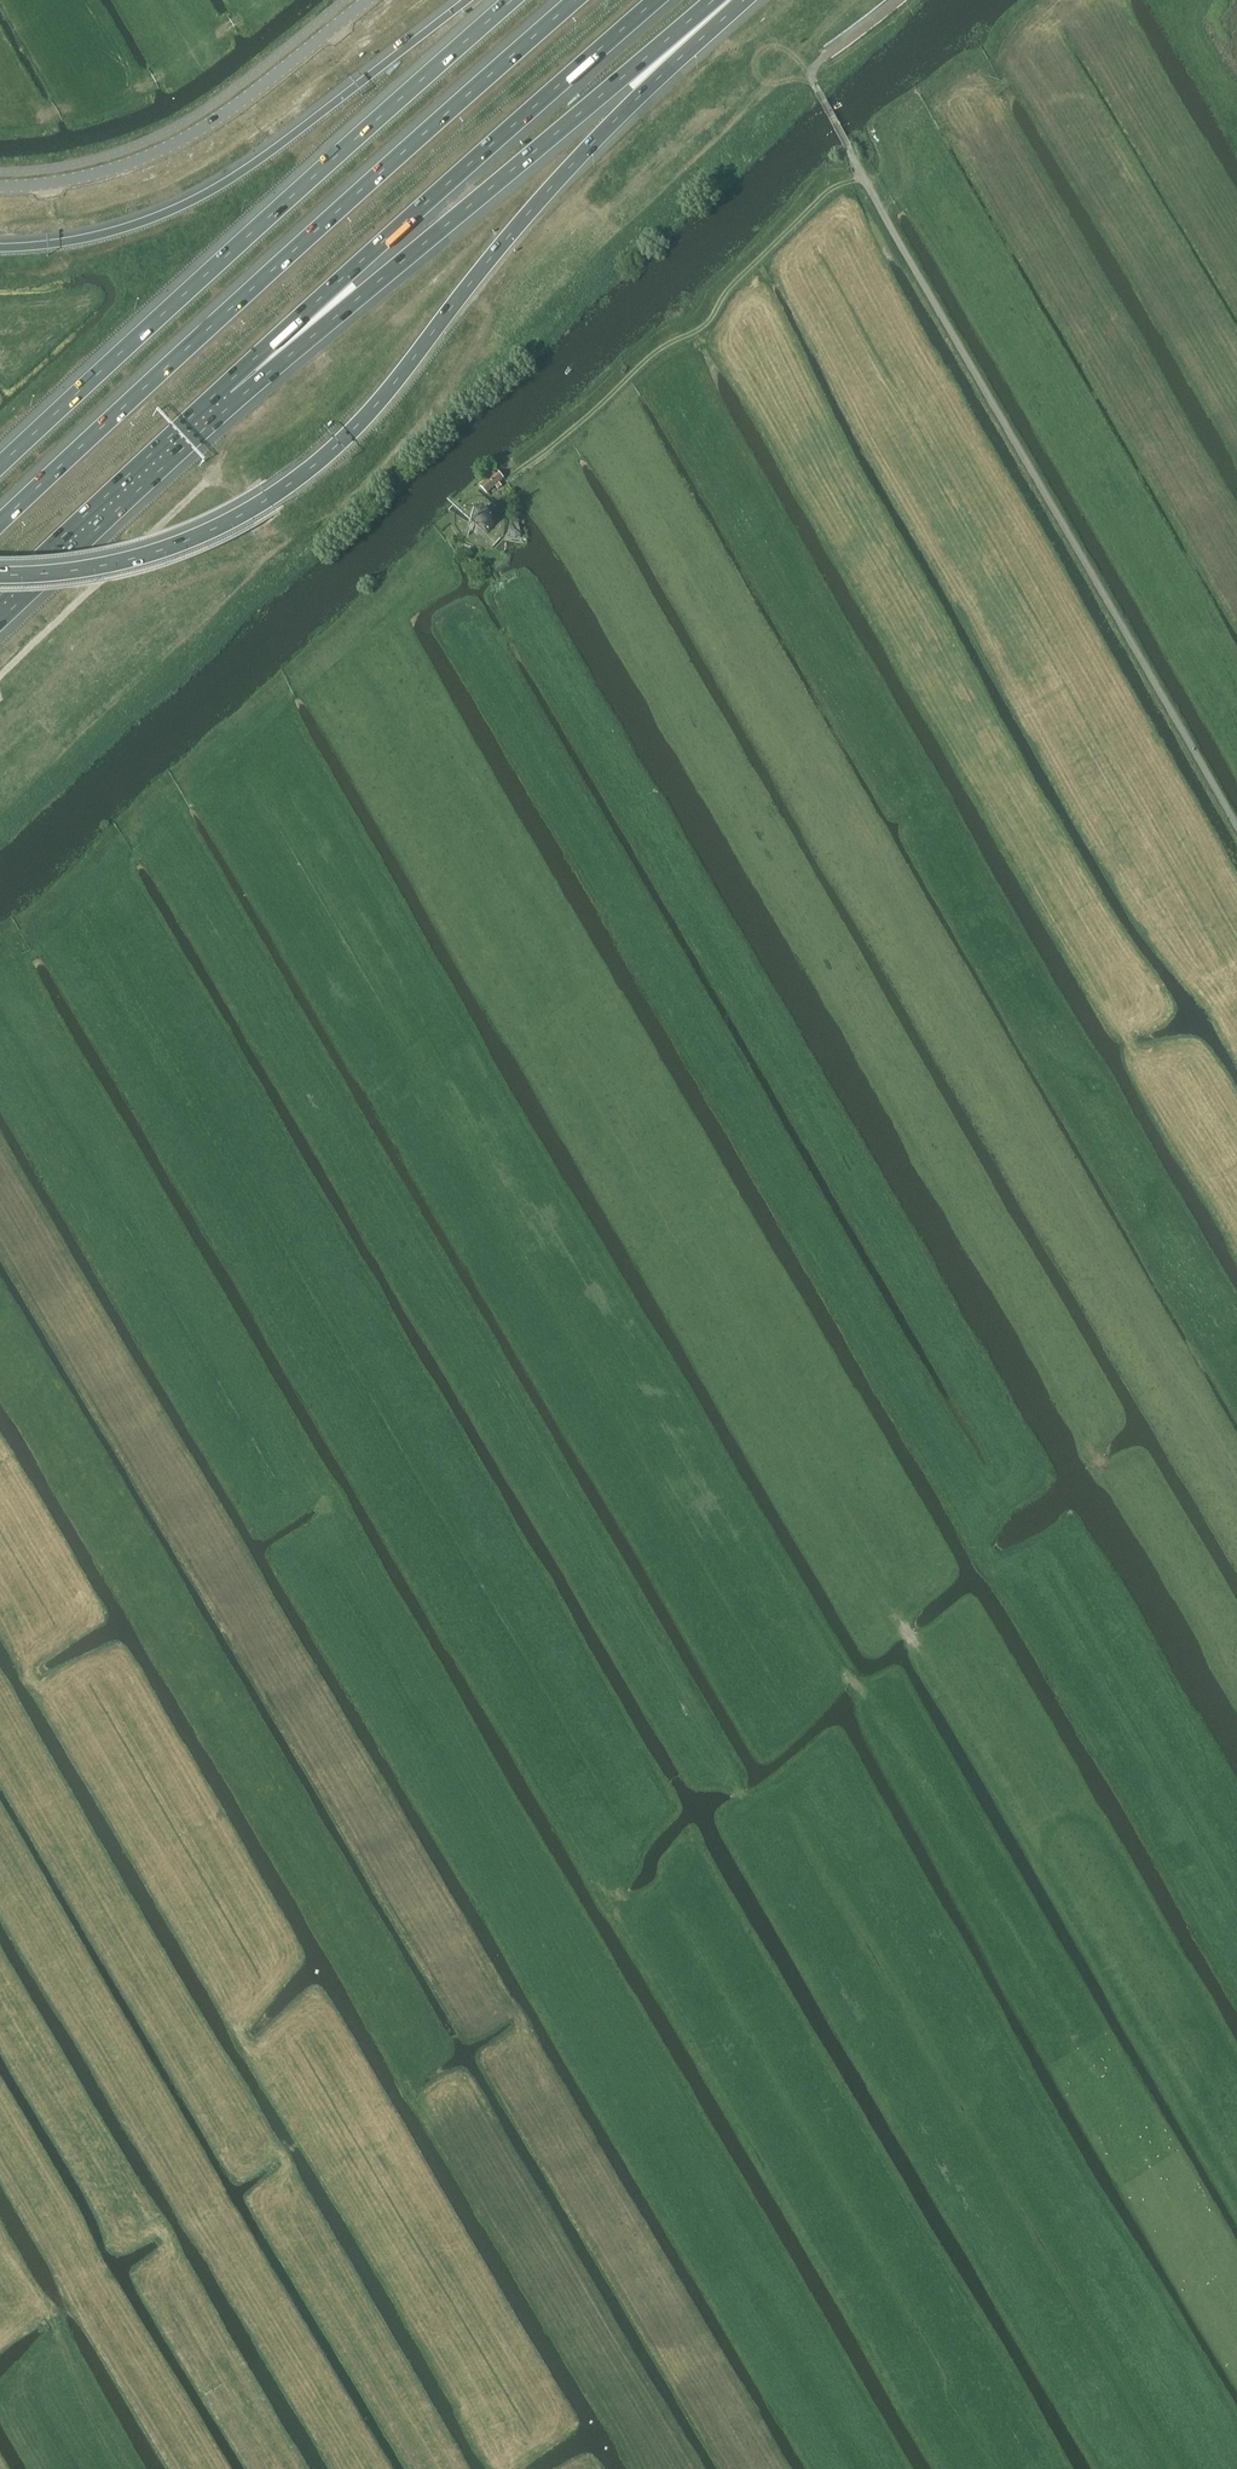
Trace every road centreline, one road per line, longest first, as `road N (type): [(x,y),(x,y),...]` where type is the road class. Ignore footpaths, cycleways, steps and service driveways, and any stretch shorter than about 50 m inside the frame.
road 1 (track): [(0,1388),(643,2468)]
road 2 (motorway): [(0,574),(77,569),(161,549),(270,498),(313,465),(385,396),(531,209),(728,0)]
road 3 (motorway): [(577,0),(0,523)]
road 4 (motorway): [(512,0),(0,467)]
road 5 (motorway): [(230,394),(363,295),(713,0)]
road 6 (motorway): [(230,394),(344,277),(656,0)]
road 7 (motorway): [(468,0),(260,160),(202,196),(121,230),(0,249)]
road 8 (unclassified): [(368,0),(162,150),(73,178),(0,187)]
road 9 (motorway): [(0,610),(230,394)]

